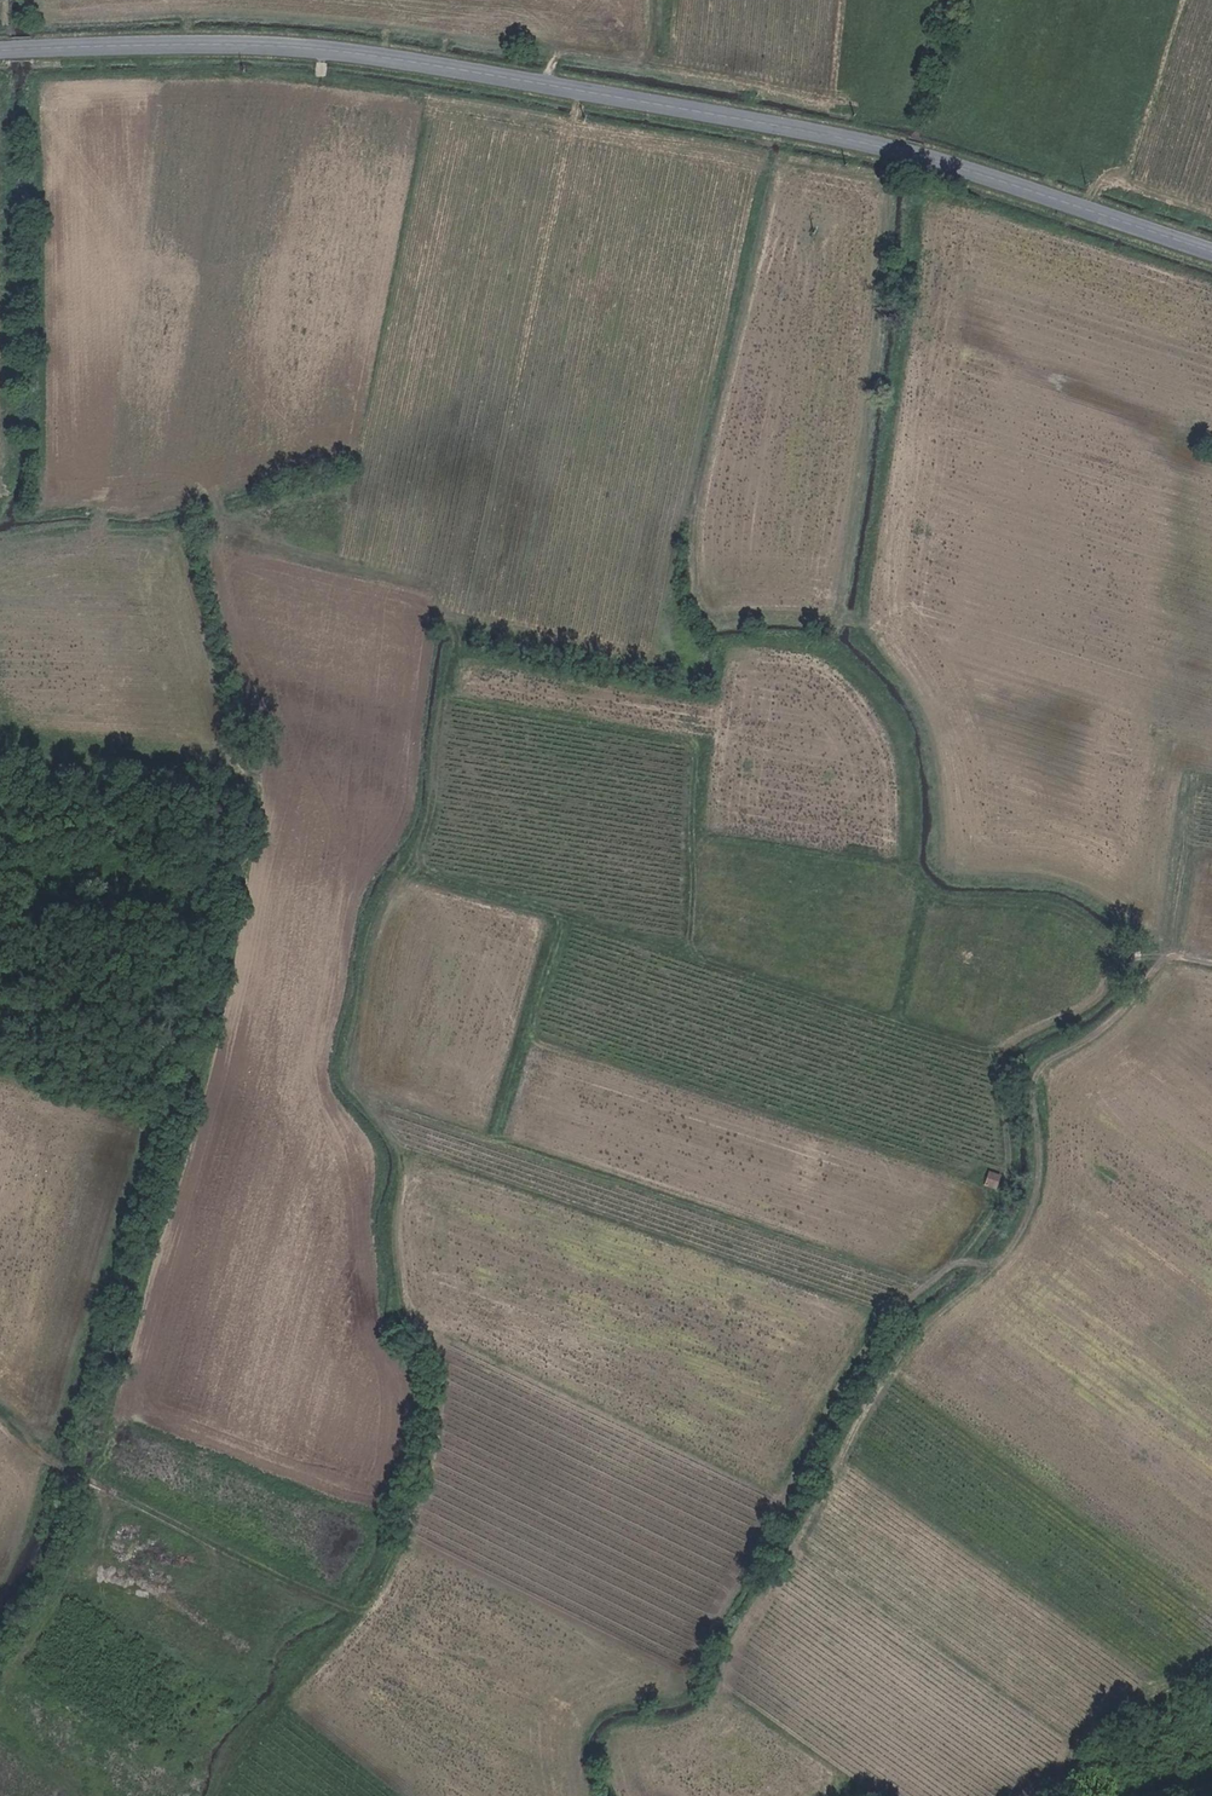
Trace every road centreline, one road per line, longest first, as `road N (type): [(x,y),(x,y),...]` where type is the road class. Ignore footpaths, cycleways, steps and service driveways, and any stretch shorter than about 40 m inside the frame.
road 1 (secondary): [(0,56),(221,46),(348,54),(841,134),(980,170),(1211,250)]

